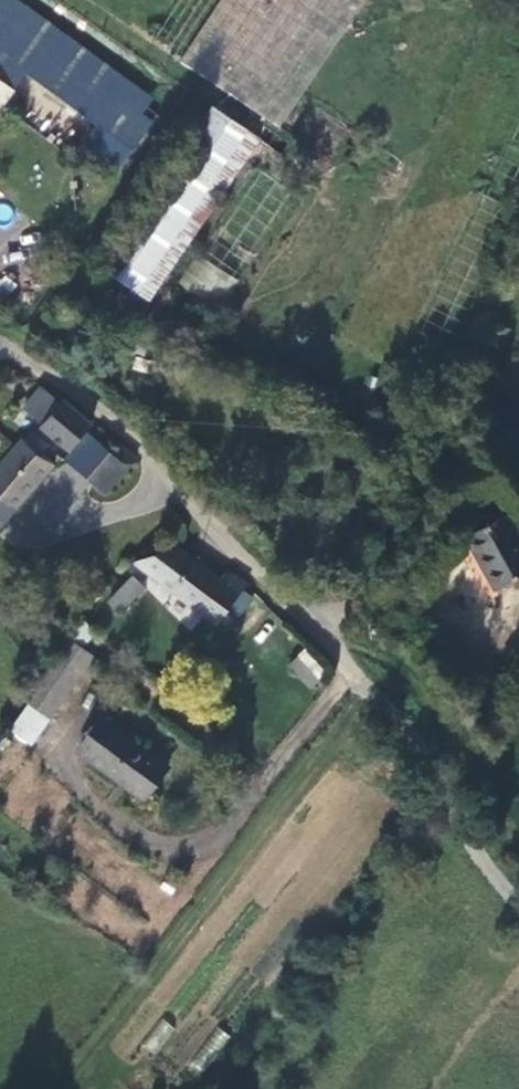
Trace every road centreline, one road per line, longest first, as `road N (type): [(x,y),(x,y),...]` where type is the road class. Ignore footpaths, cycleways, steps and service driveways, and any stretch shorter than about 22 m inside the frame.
road 1 (residential): [(360,681),(95,403),(0,339)]
road 2 (track): [(518,863),(360,681)]

